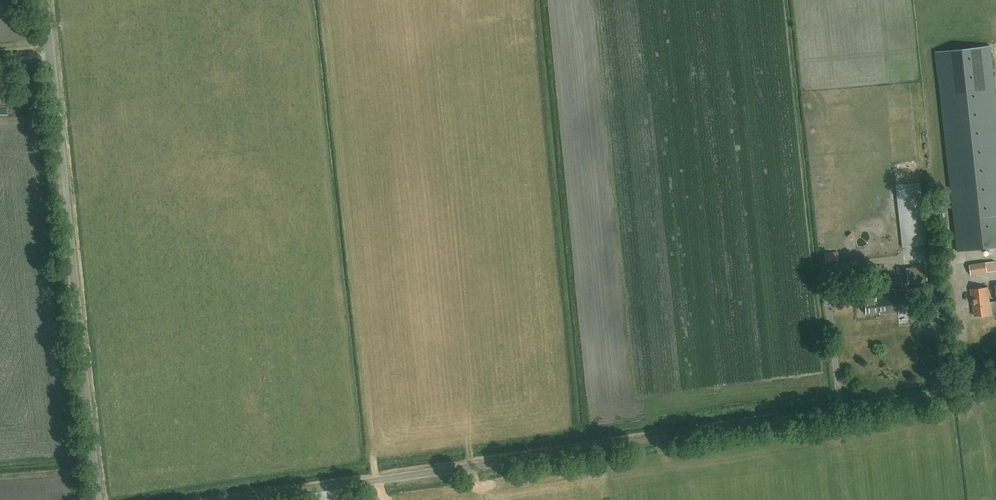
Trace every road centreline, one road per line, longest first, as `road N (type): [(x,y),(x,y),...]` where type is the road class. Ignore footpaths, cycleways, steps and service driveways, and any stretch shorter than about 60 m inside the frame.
road 1 (unclassified): [(283,499),(924,414),(995,381)]
road 2 (unclassified): [(96,499),(46,0)]

